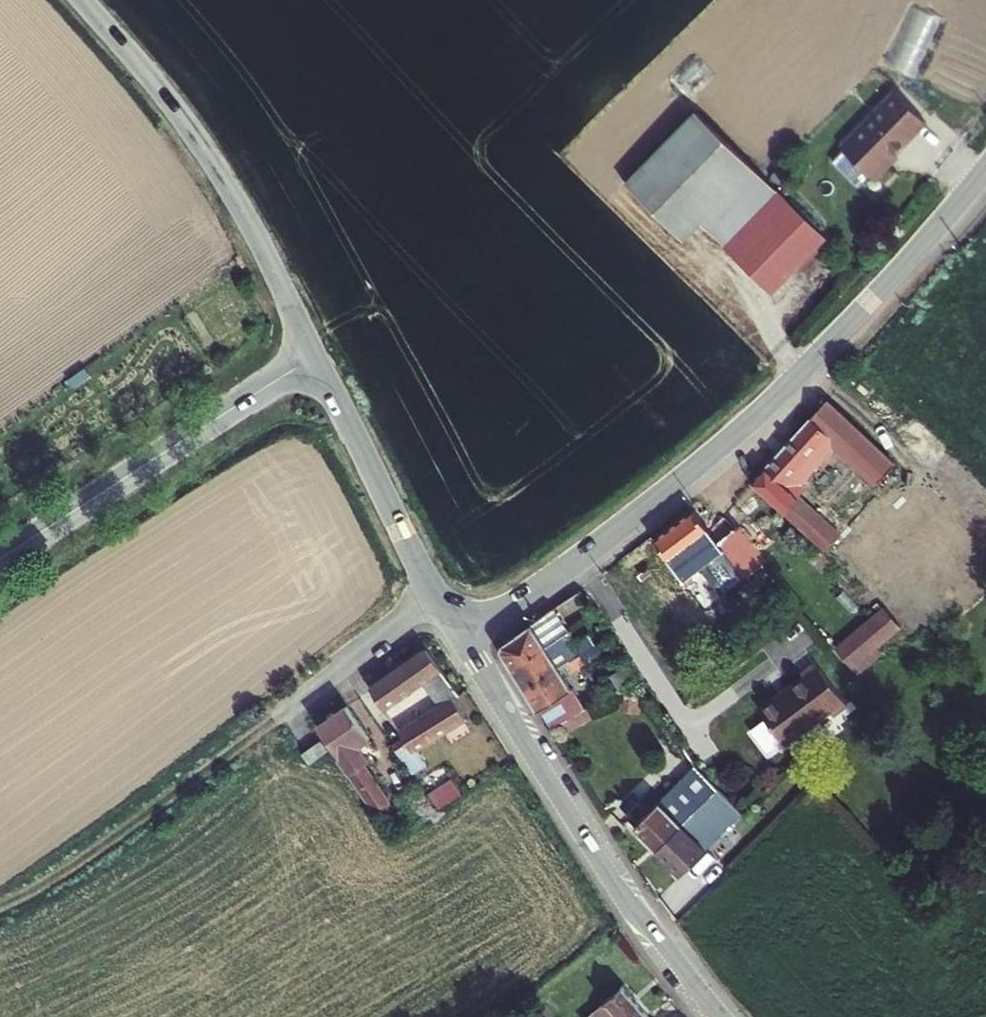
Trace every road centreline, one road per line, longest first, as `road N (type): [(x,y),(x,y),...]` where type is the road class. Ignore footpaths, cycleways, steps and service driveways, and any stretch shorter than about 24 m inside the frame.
road 1 (tertiary): [(461,638),(526,599),(739,432),(985,169)]
road 2 (tertiary): [(715,1016),(604,867),(461,638)]
road 3 (unclassified): [(82,0),(213,162),(312,355)]
road 4 (tertiary): [(0,560),(312,355)]
road 5 (tertiary): [(312,355),(461,638)]

